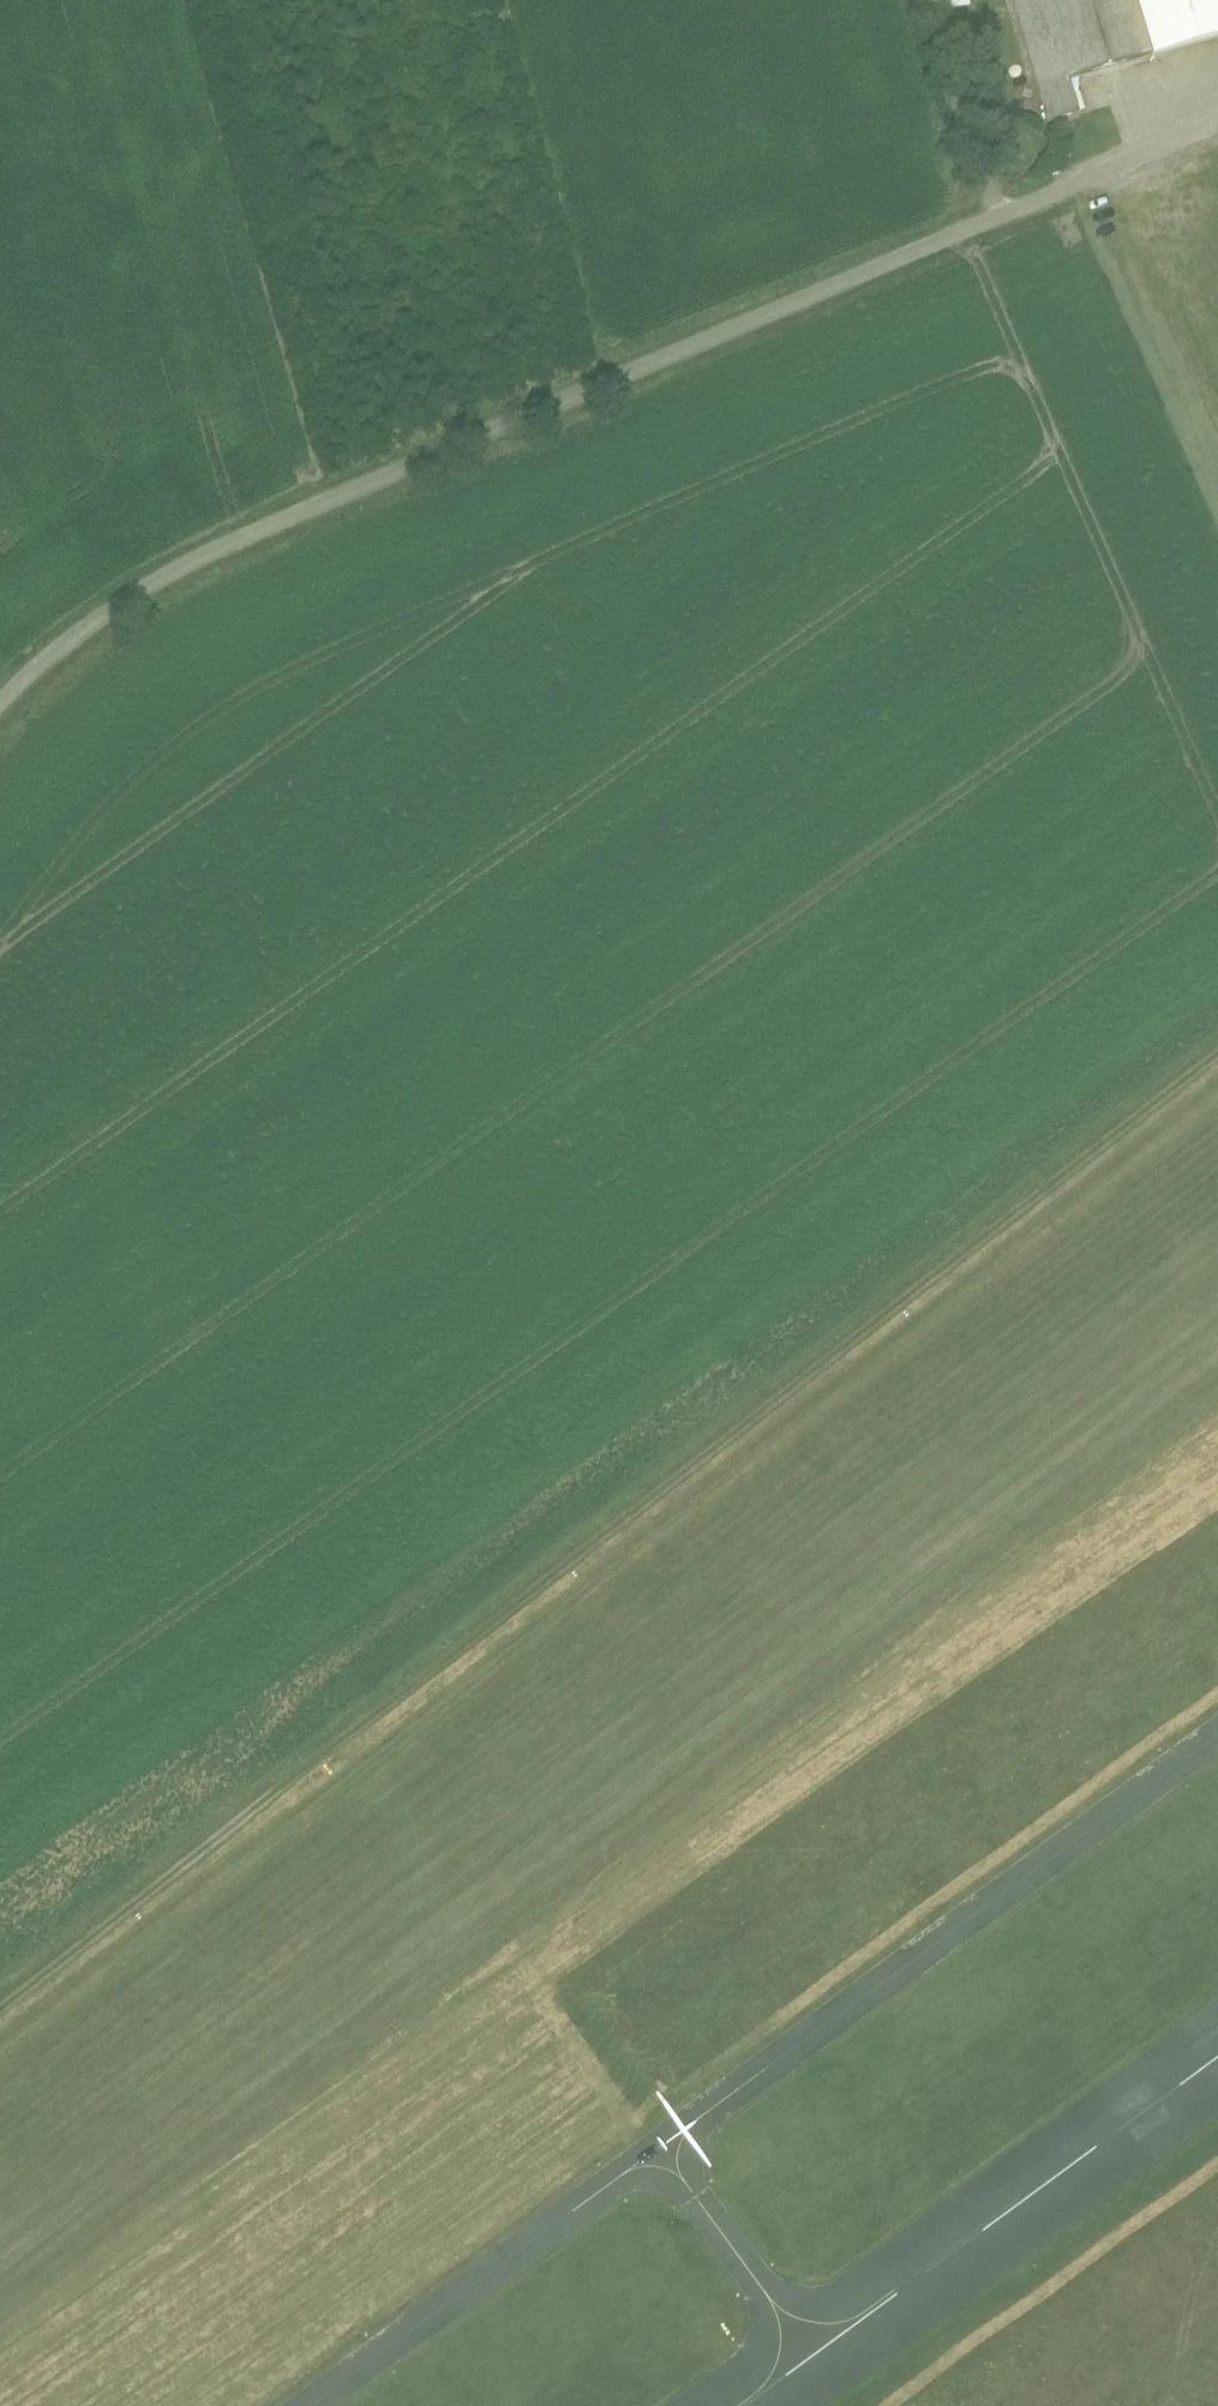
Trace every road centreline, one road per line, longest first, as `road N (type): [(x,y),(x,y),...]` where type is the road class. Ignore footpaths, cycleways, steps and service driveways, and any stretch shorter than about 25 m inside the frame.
road 1 (unclassified): [(1217,118),(245,540),(106,621),(0,711)]

